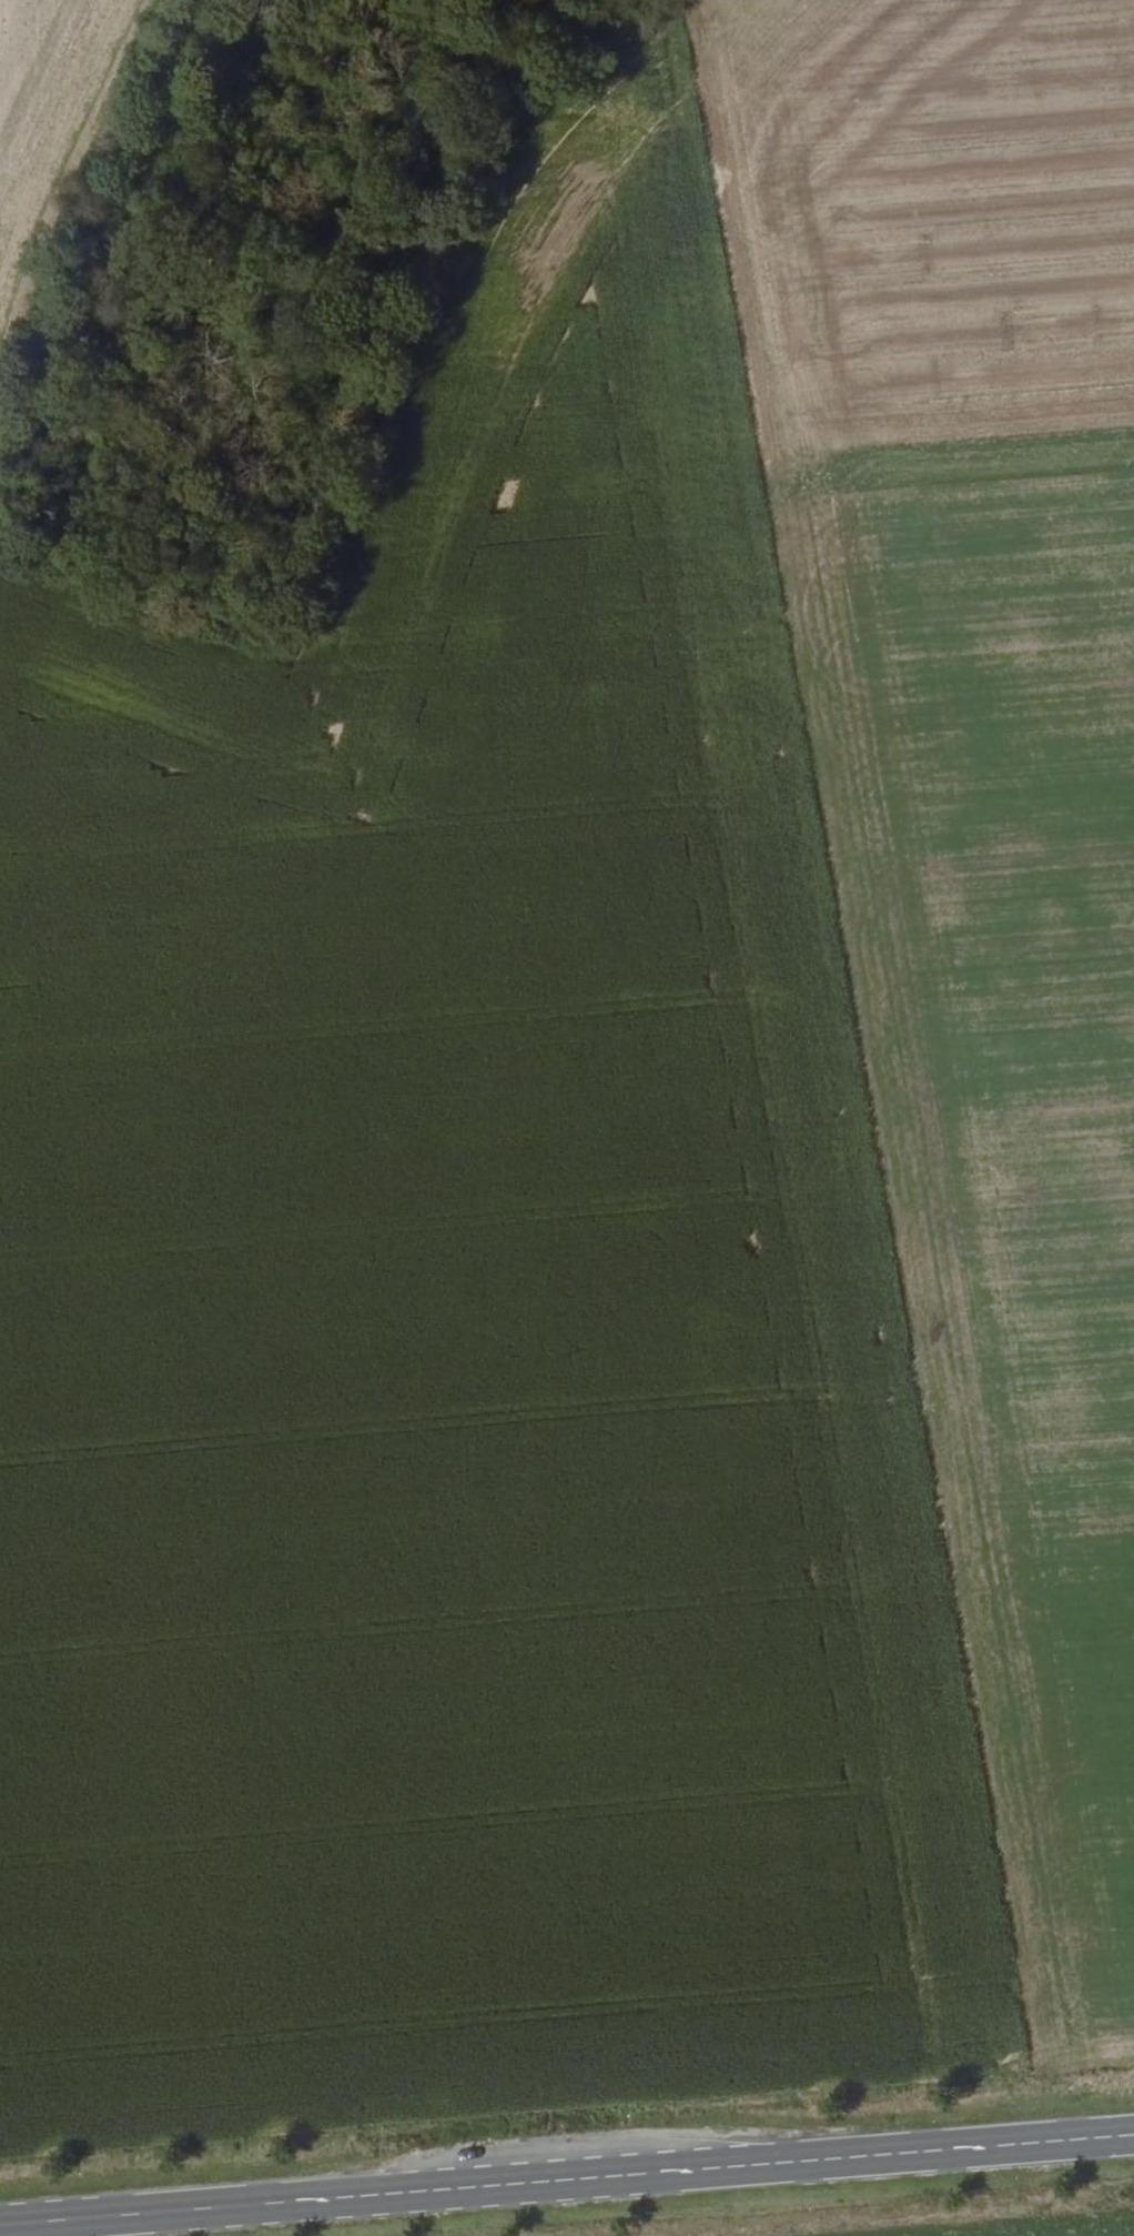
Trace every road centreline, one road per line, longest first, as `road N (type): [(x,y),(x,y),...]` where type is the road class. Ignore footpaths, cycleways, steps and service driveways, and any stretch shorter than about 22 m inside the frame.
road 1 (primary): [(0,2218),(1133,2126)]

